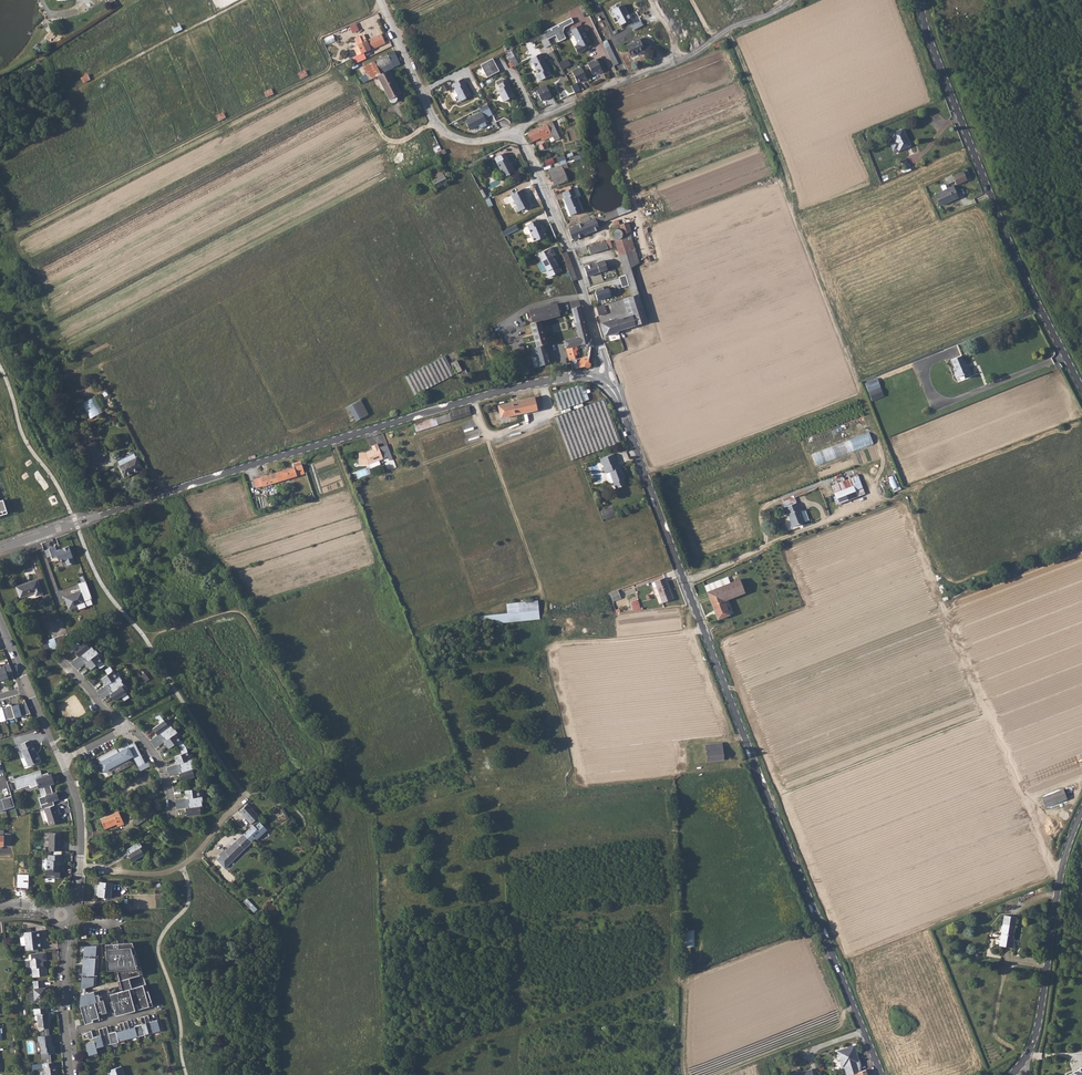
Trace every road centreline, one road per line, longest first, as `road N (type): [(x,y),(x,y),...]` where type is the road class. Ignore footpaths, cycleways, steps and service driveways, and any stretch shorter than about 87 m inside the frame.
road 1 (unclassified): [(600,378),(613,390),(881,1074)]
road 2 (residential): [(0,549),(457,404),(572,376),(600,378)]
road 3 (residential): [(1081,384),(1024,272),(920,0)]
road 4 (residential): [(1019,1066),(1035,1034),(1063,857),(1081,808)]
road 5 (residential): [(600,378),(581,278),(517,134)]
road 6 (track): [(645,254),(604,89)]
road 7 (residential): [(68,909),(78,891),(82,829),(61,763)]
road 8 (track): [(436,124),(403,140),(384,138),(358,89),(342,84)]
road 9 (track): [(335,441),(378,560)]

